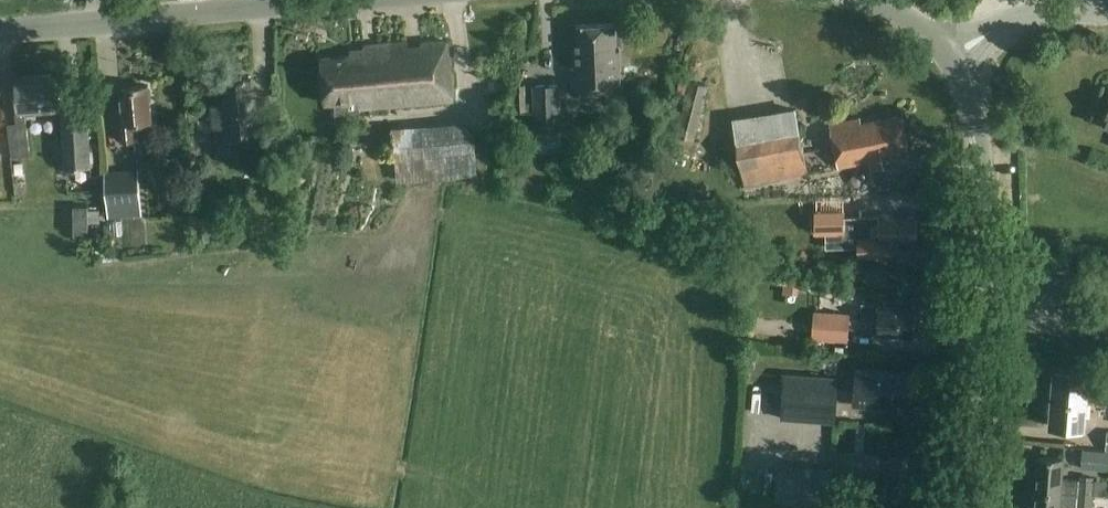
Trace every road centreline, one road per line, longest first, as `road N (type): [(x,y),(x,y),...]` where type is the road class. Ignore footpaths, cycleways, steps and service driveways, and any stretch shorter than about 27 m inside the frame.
road 1 (tertiary): [(965,507),(980,148),(968,92),(945,48)]
road 2 (tertiary): [(0,35),(328,0)]
road 3 (tertiary): [(1107,13),(1046,9),(945,48)]

